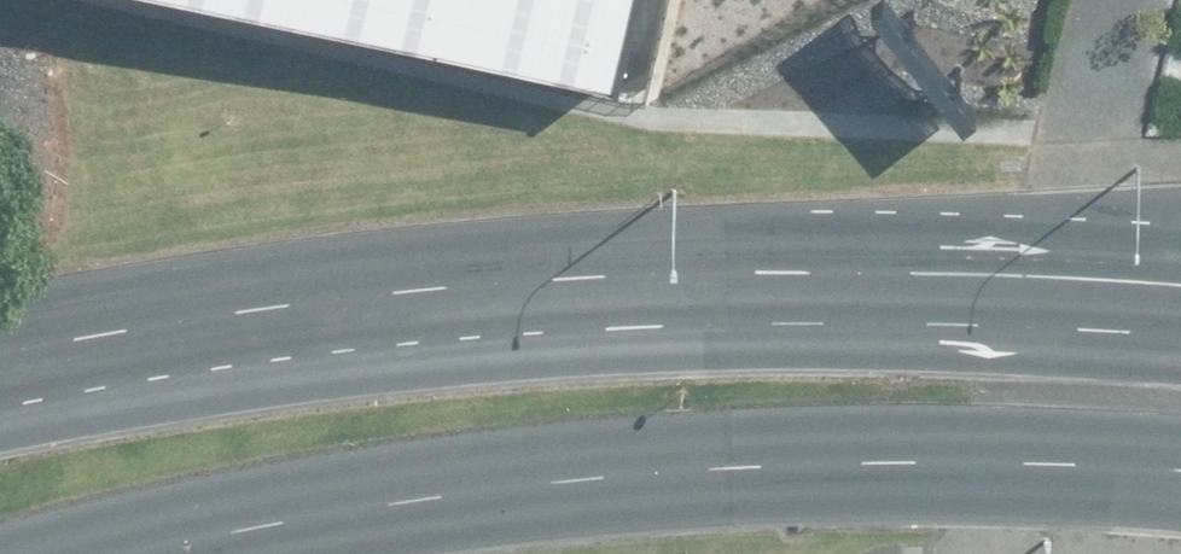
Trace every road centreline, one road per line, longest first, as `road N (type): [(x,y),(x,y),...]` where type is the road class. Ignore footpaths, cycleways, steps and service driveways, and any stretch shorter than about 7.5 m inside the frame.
road 1 (primary): [(0,358),(541,300),(995,278),(1180,284)]
road 2 (primary): [(1180,476),(949,465),(569,478),(434,492),(123,553)]

